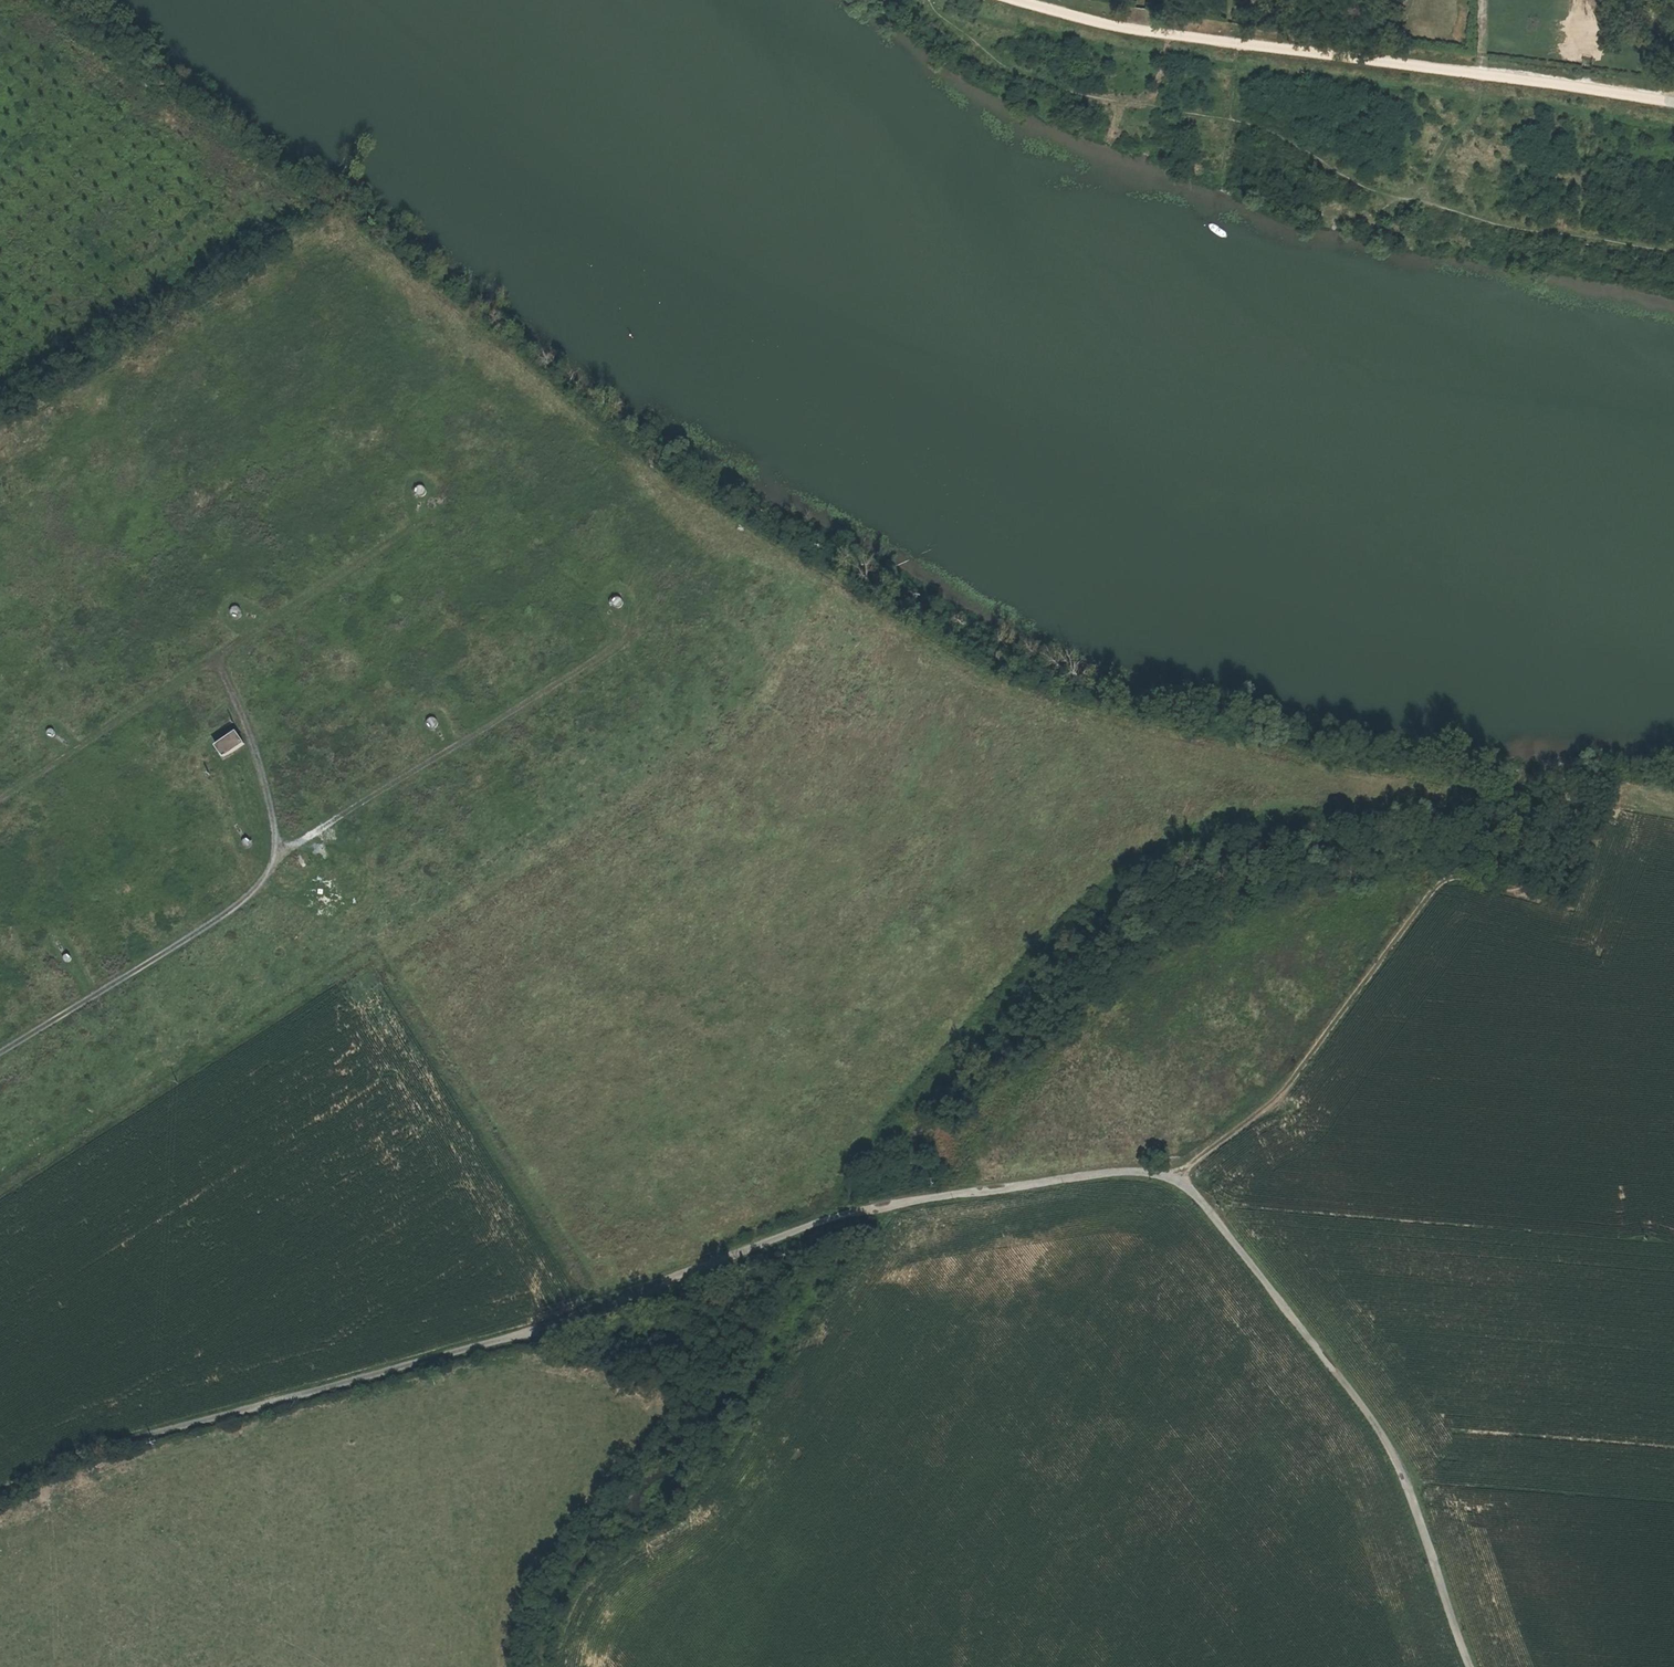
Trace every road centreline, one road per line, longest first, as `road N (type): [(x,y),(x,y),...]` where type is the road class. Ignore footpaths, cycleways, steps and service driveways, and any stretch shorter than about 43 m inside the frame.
road 1 (track): [(1180,1179),(1137,1171),(1081,1176),(863,1210),(562,1323),(239,1413),(0,1499)]
road 2 (track): [(1573,805),(1553,855),(1516,888),(1464,876),(1434,888),(1289,1083),(1180,1179)]
road 3 (track): [(1473,1666),(1409,1485),(1355,1399),(1180,1179)]
road 4 (track): [(0,1051),(266,881),(276,854),(273,818),(250,733),(216,660)]
road 5 (track): [(0,798),(442,514)]
road 6 (track): [(276,854),(636,630)]

